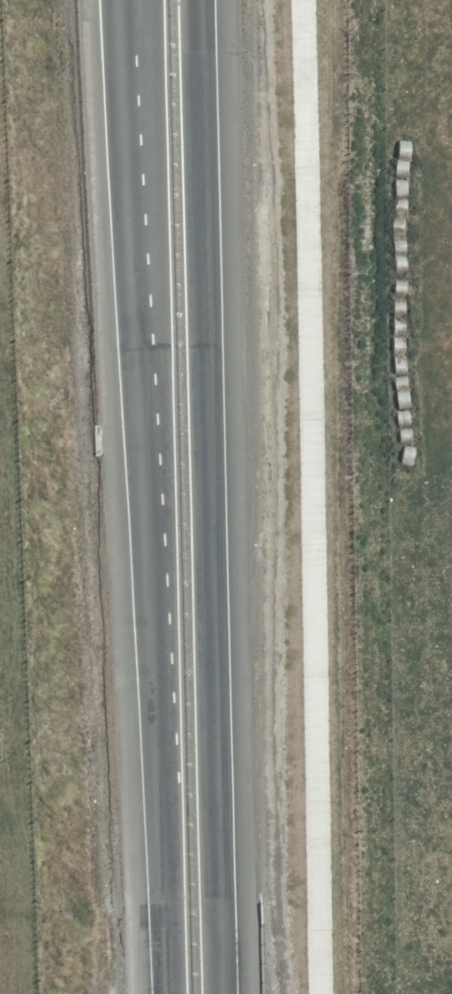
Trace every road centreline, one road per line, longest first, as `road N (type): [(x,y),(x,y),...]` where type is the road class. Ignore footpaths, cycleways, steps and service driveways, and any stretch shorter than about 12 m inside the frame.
road 1 (trunk): [(170,993),(134,0)]
road 2 (trunk): [(197,0),(222,993)]

